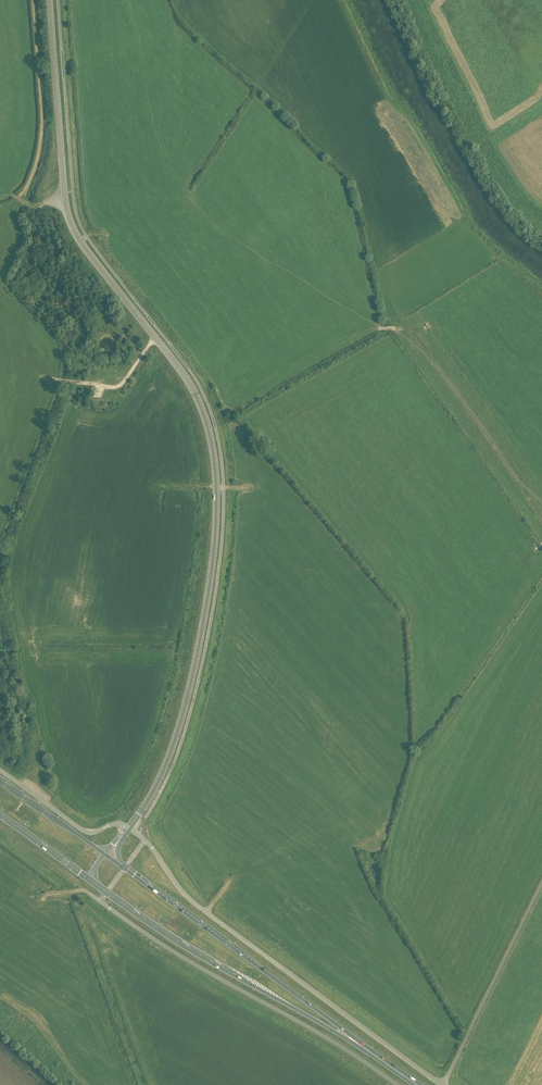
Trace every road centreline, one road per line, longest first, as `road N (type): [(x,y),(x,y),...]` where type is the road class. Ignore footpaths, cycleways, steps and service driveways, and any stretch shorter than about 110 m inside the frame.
road 1 (tertiary): [(128,829),(155,788),(180,723),(208,592),(216,478),(188,381),(88,252),(67,212),(51,0)]
road 2 (unclassified): [(442,1084),(198,906),(145,840)]
road 3 (unclassified): [(100,901),(397,1084)]
road 4 (primary): [(107,892),(190,951),(365,1048)]
road 5 (primary): [(365,1048),(124,869)]
road 6 (unclassified): [(128,829),(83,831),(0,771)]
road 7 (primary): [(105,854),(0,780)]
road 8 (track): [(155,339),(118,387),(59,380)]

